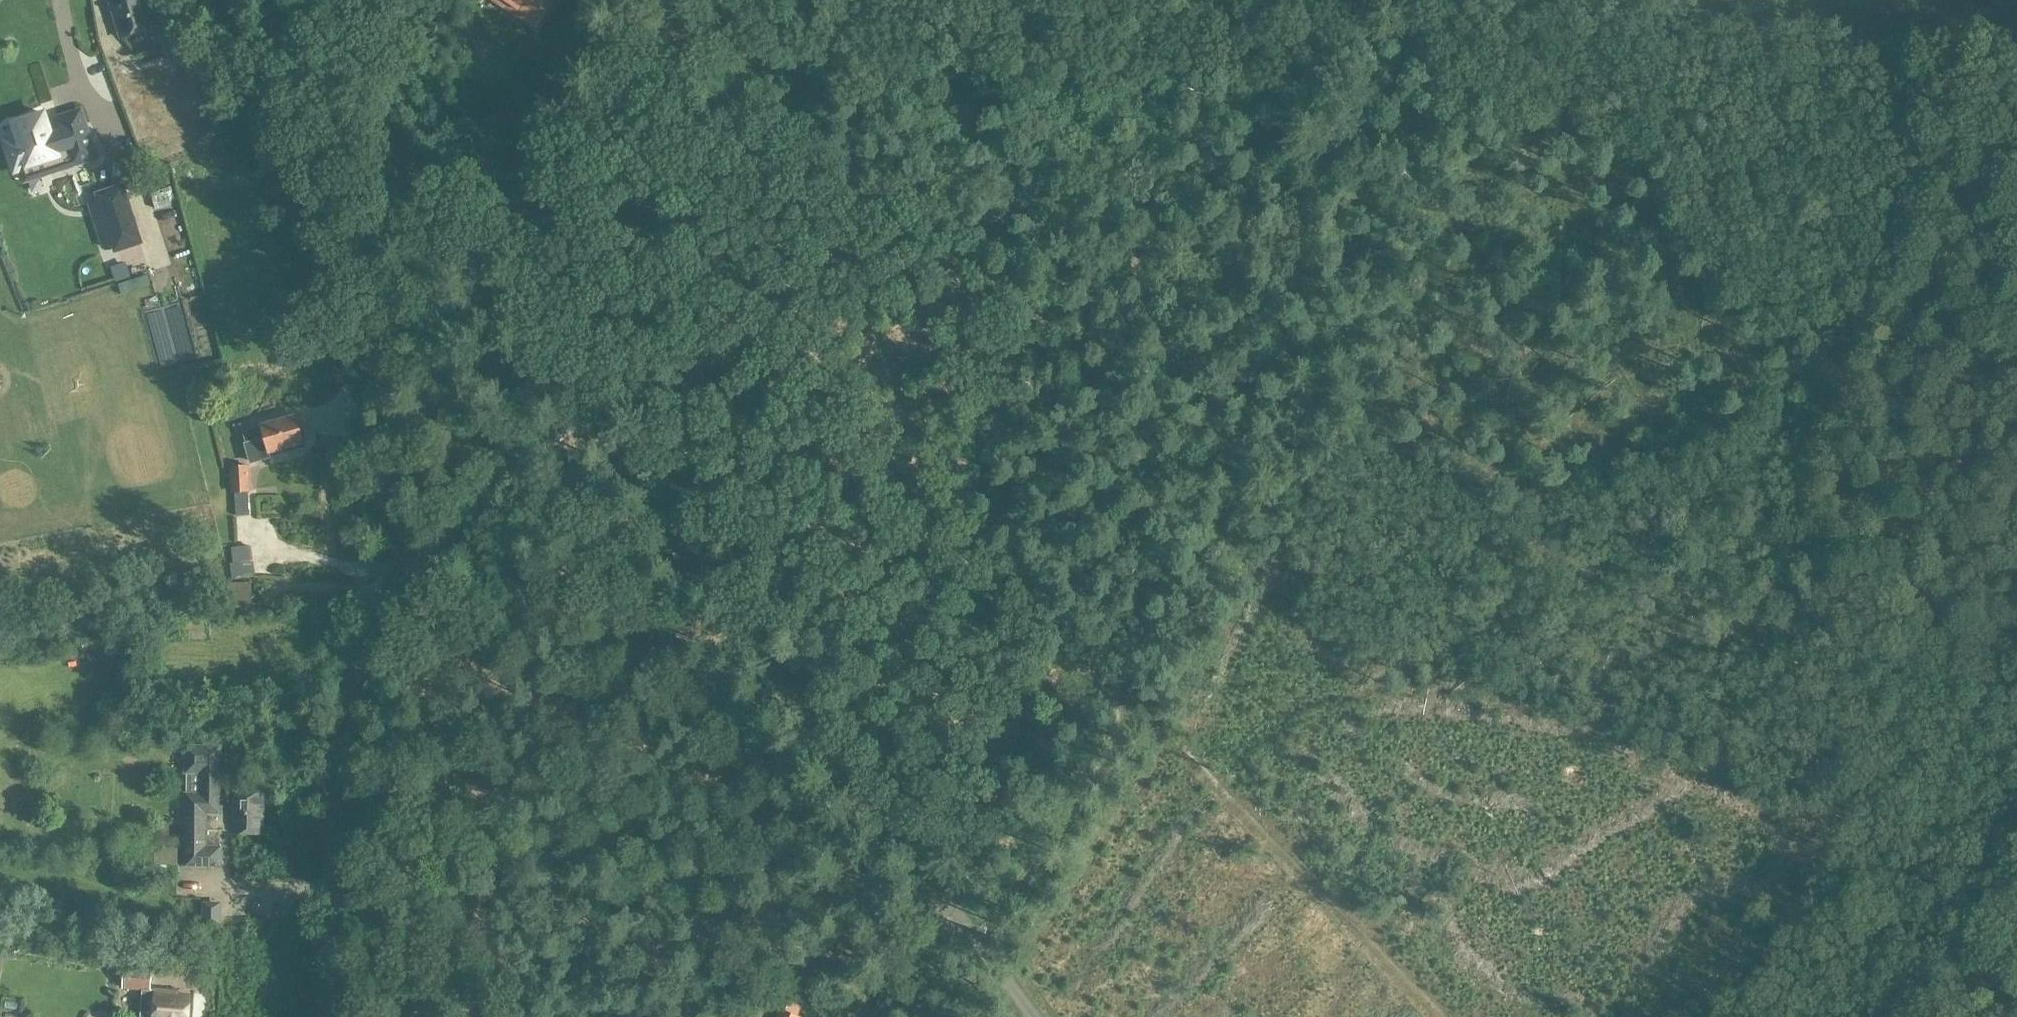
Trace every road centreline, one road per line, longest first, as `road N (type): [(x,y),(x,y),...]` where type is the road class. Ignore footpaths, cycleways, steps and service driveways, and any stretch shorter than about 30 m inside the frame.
road 1 (track): [(441,220),(493,220),(543,203),(578,214),(931,525),(1444,1016)]
road 2 (unclassified): [(1034,1016),(587,422)]
road 3 (unclassified): [(337,1016),(348,775),(378,646),(440,548),(587,422)]
road 4 (unclassified): [(587,422),(280,0)]
road 5 (track): [(851,1016),(945,898)]

